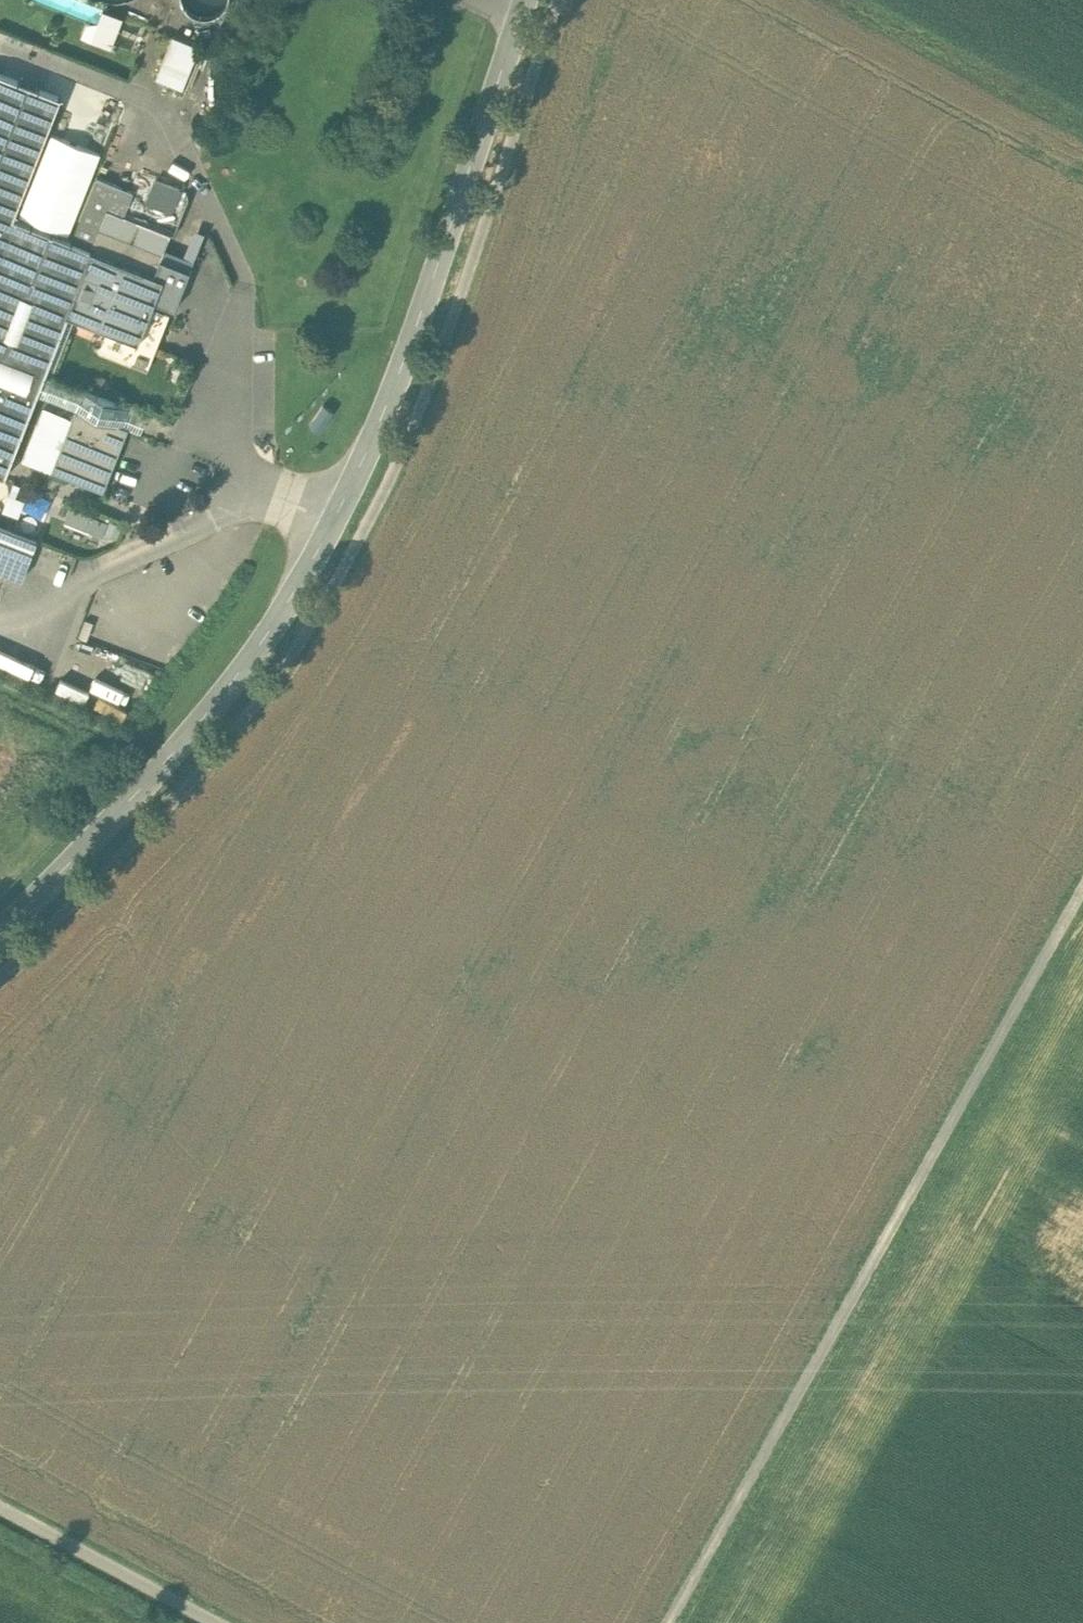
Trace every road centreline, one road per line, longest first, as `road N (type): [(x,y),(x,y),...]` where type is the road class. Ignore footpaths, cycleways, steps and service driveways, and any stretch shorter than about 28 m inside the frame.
road 1 (tertiary): [(0,932),(159,768),(268,631),(334,514),(407,336),(522,0)]
road 2 (track): [(667,1622),(1082,885)]
road 3 (unclassified): [(0,1507),(215,1622)]

